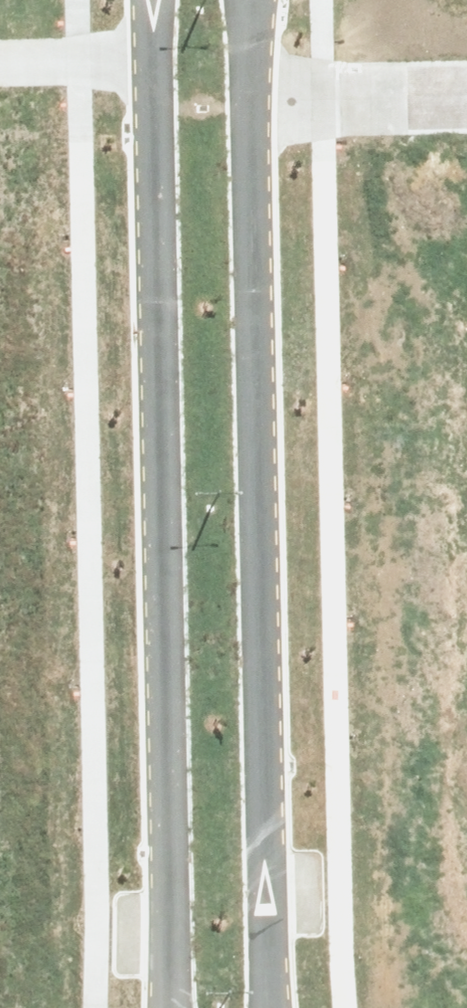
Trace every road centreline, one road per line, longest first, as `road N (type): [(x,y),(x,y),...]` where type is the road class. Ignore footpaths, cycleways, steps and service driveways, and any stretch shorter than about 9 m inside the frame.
road 1 (residential): [(168,1007),(166,414),(154,69)]
road 2 (residential): [(259,109),(272,1007)]
road 3 (residential): [(259,109),(466,106)]
road 4 (residential): [(154,69),(0,72)]

